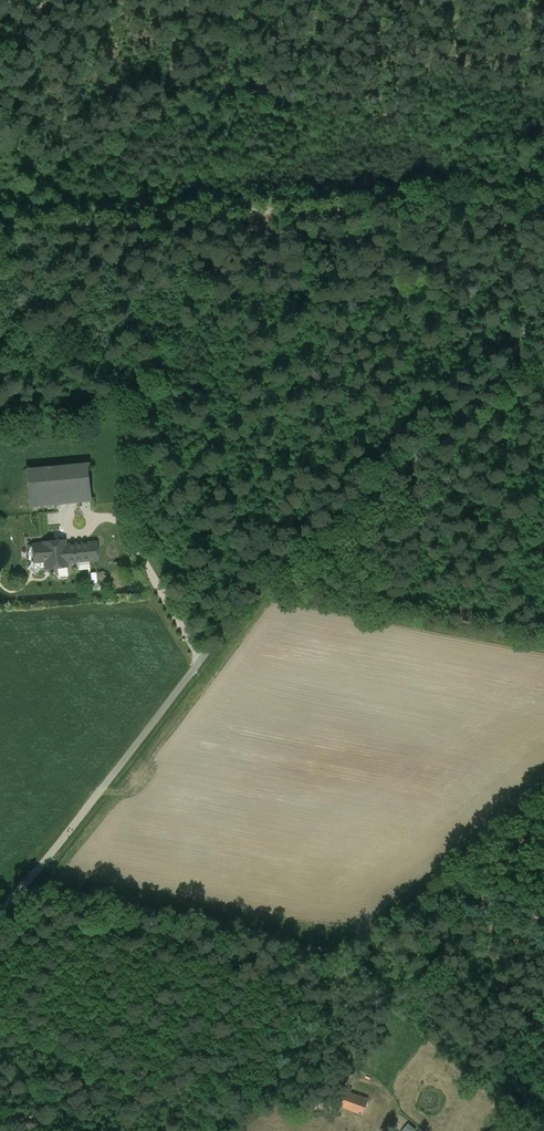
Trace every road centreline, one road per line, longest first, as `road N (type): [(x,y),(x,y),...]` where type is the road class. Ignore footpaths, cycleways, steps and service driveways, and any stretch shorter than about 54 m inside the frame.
road 1 (track): [(0,228),(543,194)]
road 2 (track): [(202,659),(255,592),(484,399),(543,303)]
road 3 (unclassified): [(0,912),(202,659)]

